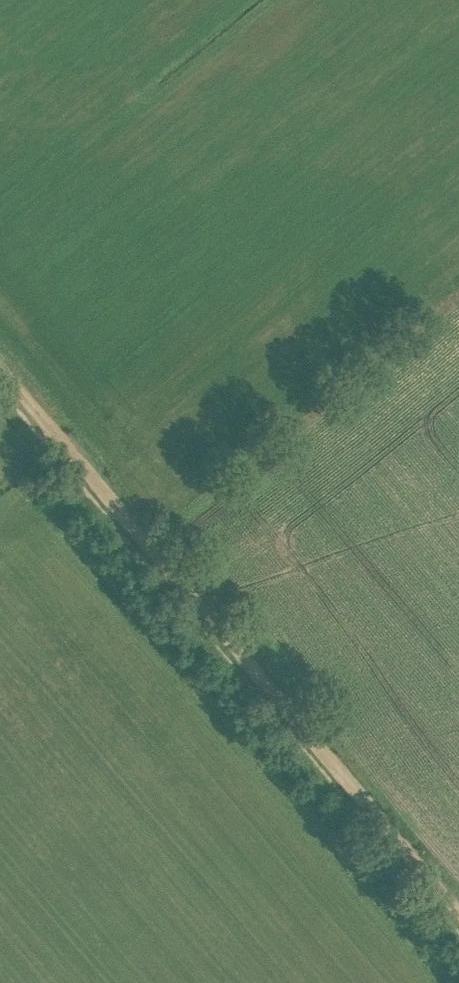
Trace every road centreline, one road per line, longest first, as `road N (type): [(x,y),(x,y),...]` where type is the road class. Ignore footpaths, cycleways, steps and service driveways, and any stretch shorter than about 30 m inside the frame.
road 1 (track): [(458,908),(0,372)]

